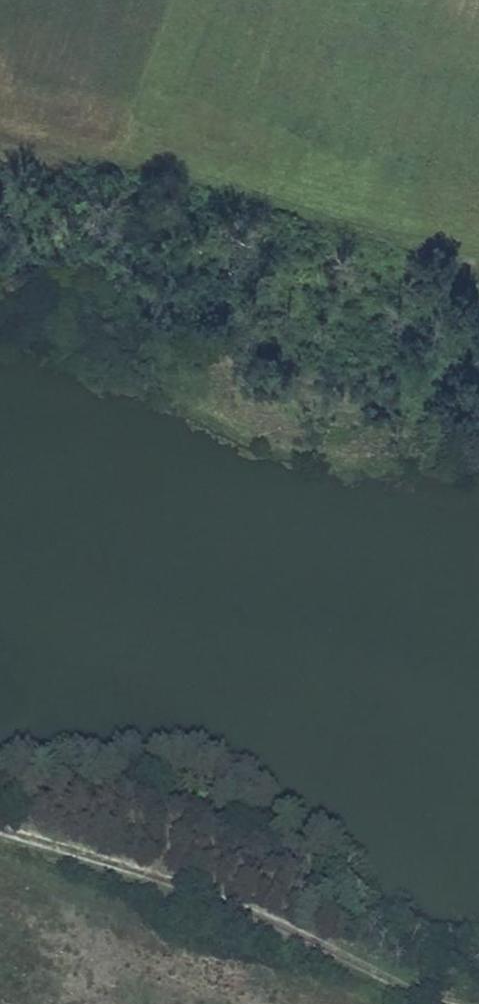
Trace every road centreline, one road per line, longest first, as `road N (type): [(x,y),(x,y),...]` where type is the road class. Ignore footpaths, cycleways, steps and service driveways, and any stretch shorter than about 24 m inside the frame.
road 1 (track): [(0,831),(219,900),(442,1003)]

